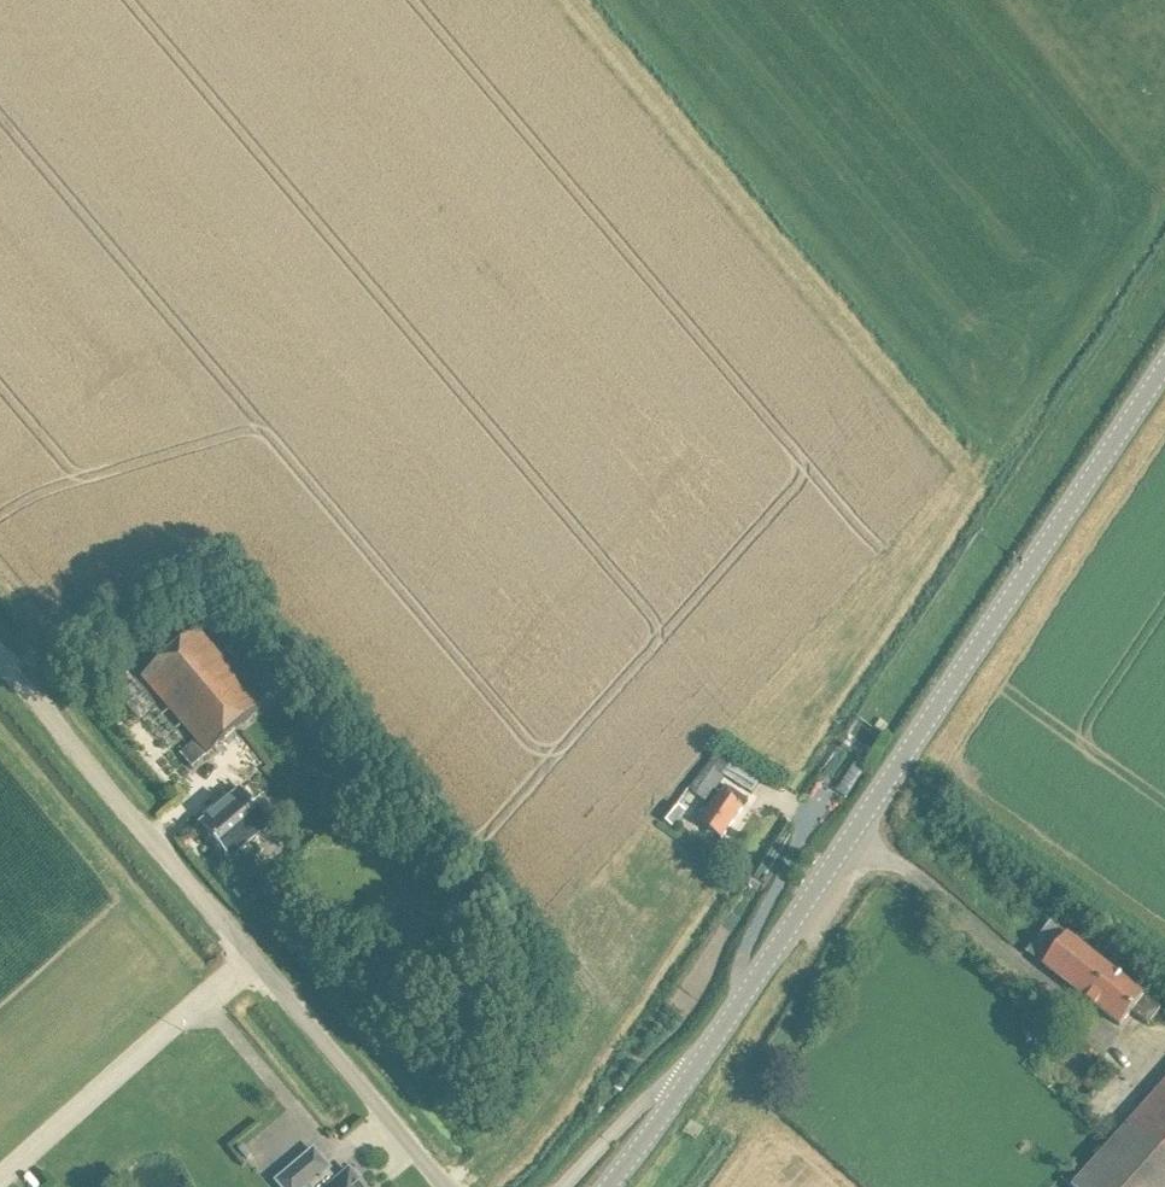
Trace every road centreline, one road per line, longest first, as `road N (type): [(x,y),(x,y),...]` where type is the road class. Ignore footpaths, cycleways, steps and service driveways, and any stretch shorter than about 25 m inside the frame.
road 1 (tertiary): [(707,1047),(1164,360)]
road 2 (unclassified): [(431,1186),(0,677)]
road 3 (unclassified): [(541,1186),(707,1047)]
road 4 (tertiary): [(606,1186),(707,1047)]

